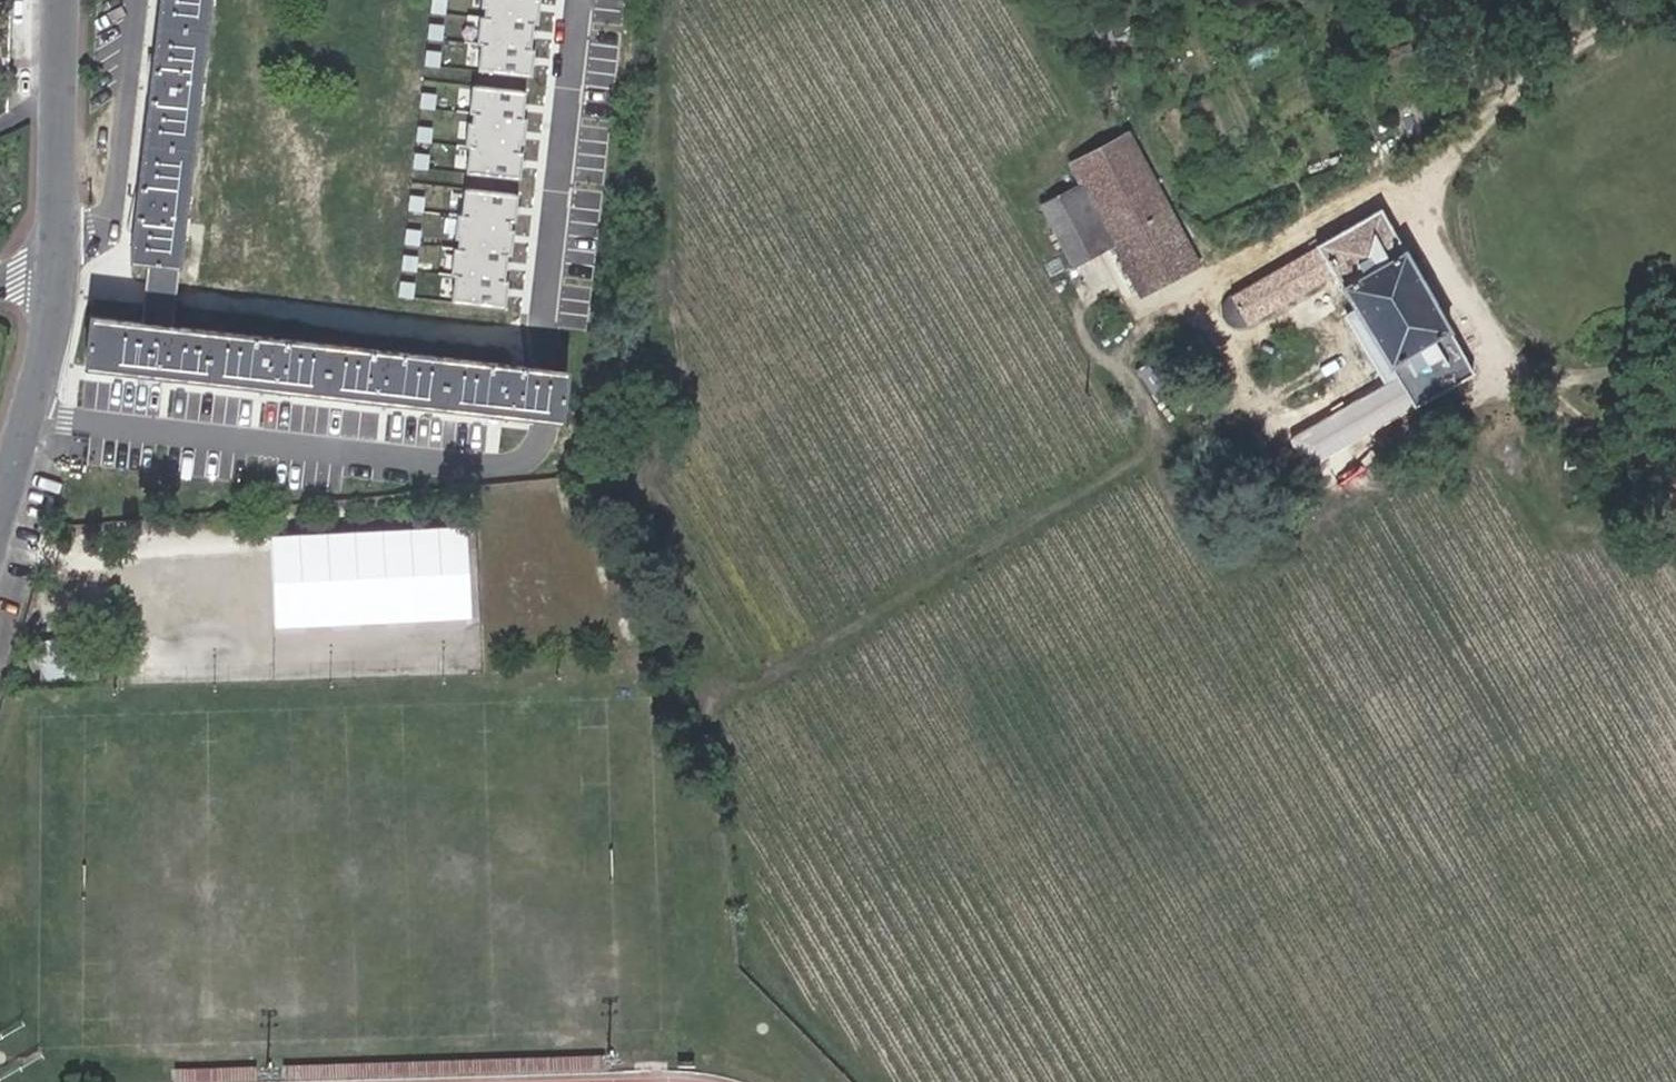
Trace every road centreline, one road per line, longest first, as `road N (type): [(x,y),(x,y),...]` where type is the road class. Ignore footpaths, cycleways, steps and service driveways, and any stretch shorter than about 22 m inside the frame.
road 1 (tertiary): [(54,257),(45,369),(0,522)]
road 2 (tertiary): [(60,0),(54,257)]
road 3 (track): [(1513,373),(1564,403),(1675,523)]

